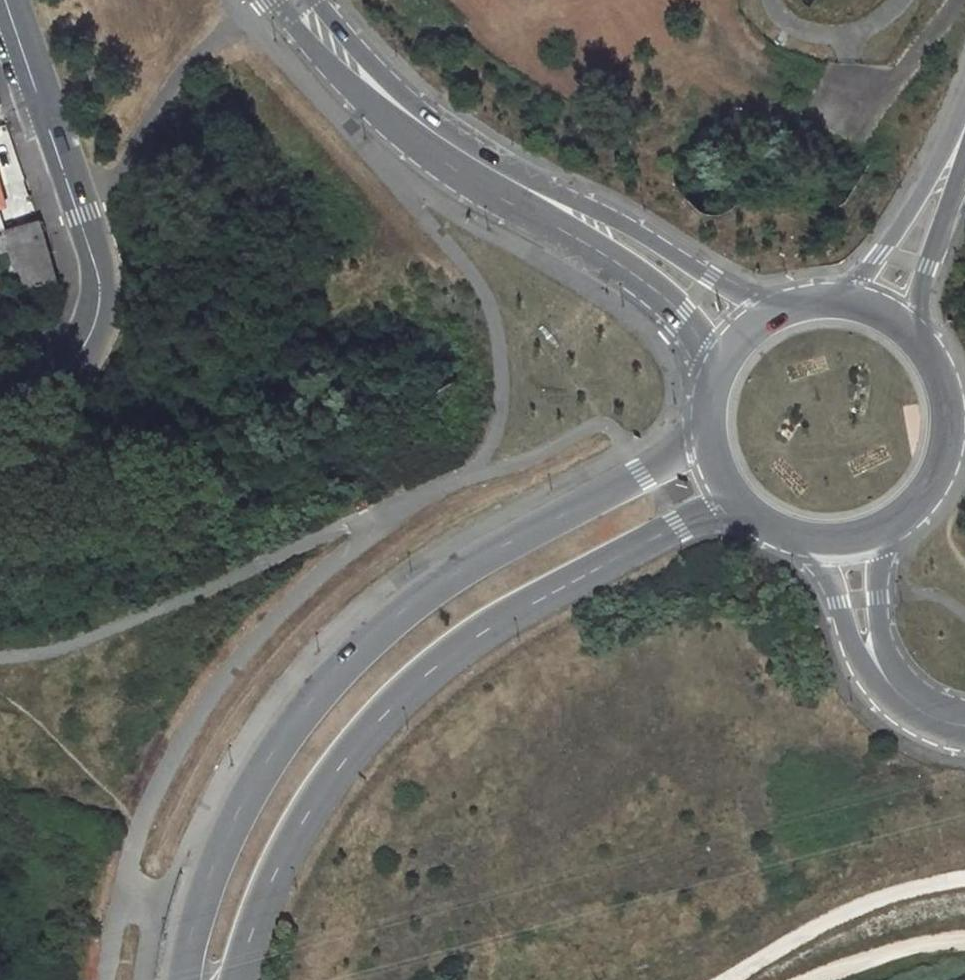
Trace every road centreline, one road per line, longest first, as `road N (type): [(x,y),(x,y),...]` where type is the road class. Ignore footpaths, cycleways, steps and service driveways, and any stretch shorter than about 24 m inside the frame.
road 1 (primary): [(707,442),(542,537),(417,631),(331,714),(265,807),(237,877),(225,971)]
road 2 (primary): [(225,971),(345,762),(422,679),(536,603),(676,528),(741,506)]
road 3 (primary): [(270,0),(402,134),(520,213),(637,275),(680,316),(711,383)]
road 4 (primary): [(765,316),(653,242),(454,132),(393,87),(316,0)]
road 5 (unclassified): [(0,407),(73,364),(97,318),(98,272),(4,0)]
road 6 (track): [(964,879),(889,895),(736,979)]
road 7 (primary): [(878,529),(930,483),(946,439),(945,393),(911,333)]
road 8 (unclassified): [(964,117),(882,253),(837,300)]
road 9 (unclassified): [(911,333),(964,161)]
road 10 (tertiary): [(803,538),(857,644),(886,683)]
road 11 (tertiary): [(886,683),(878,529)]

